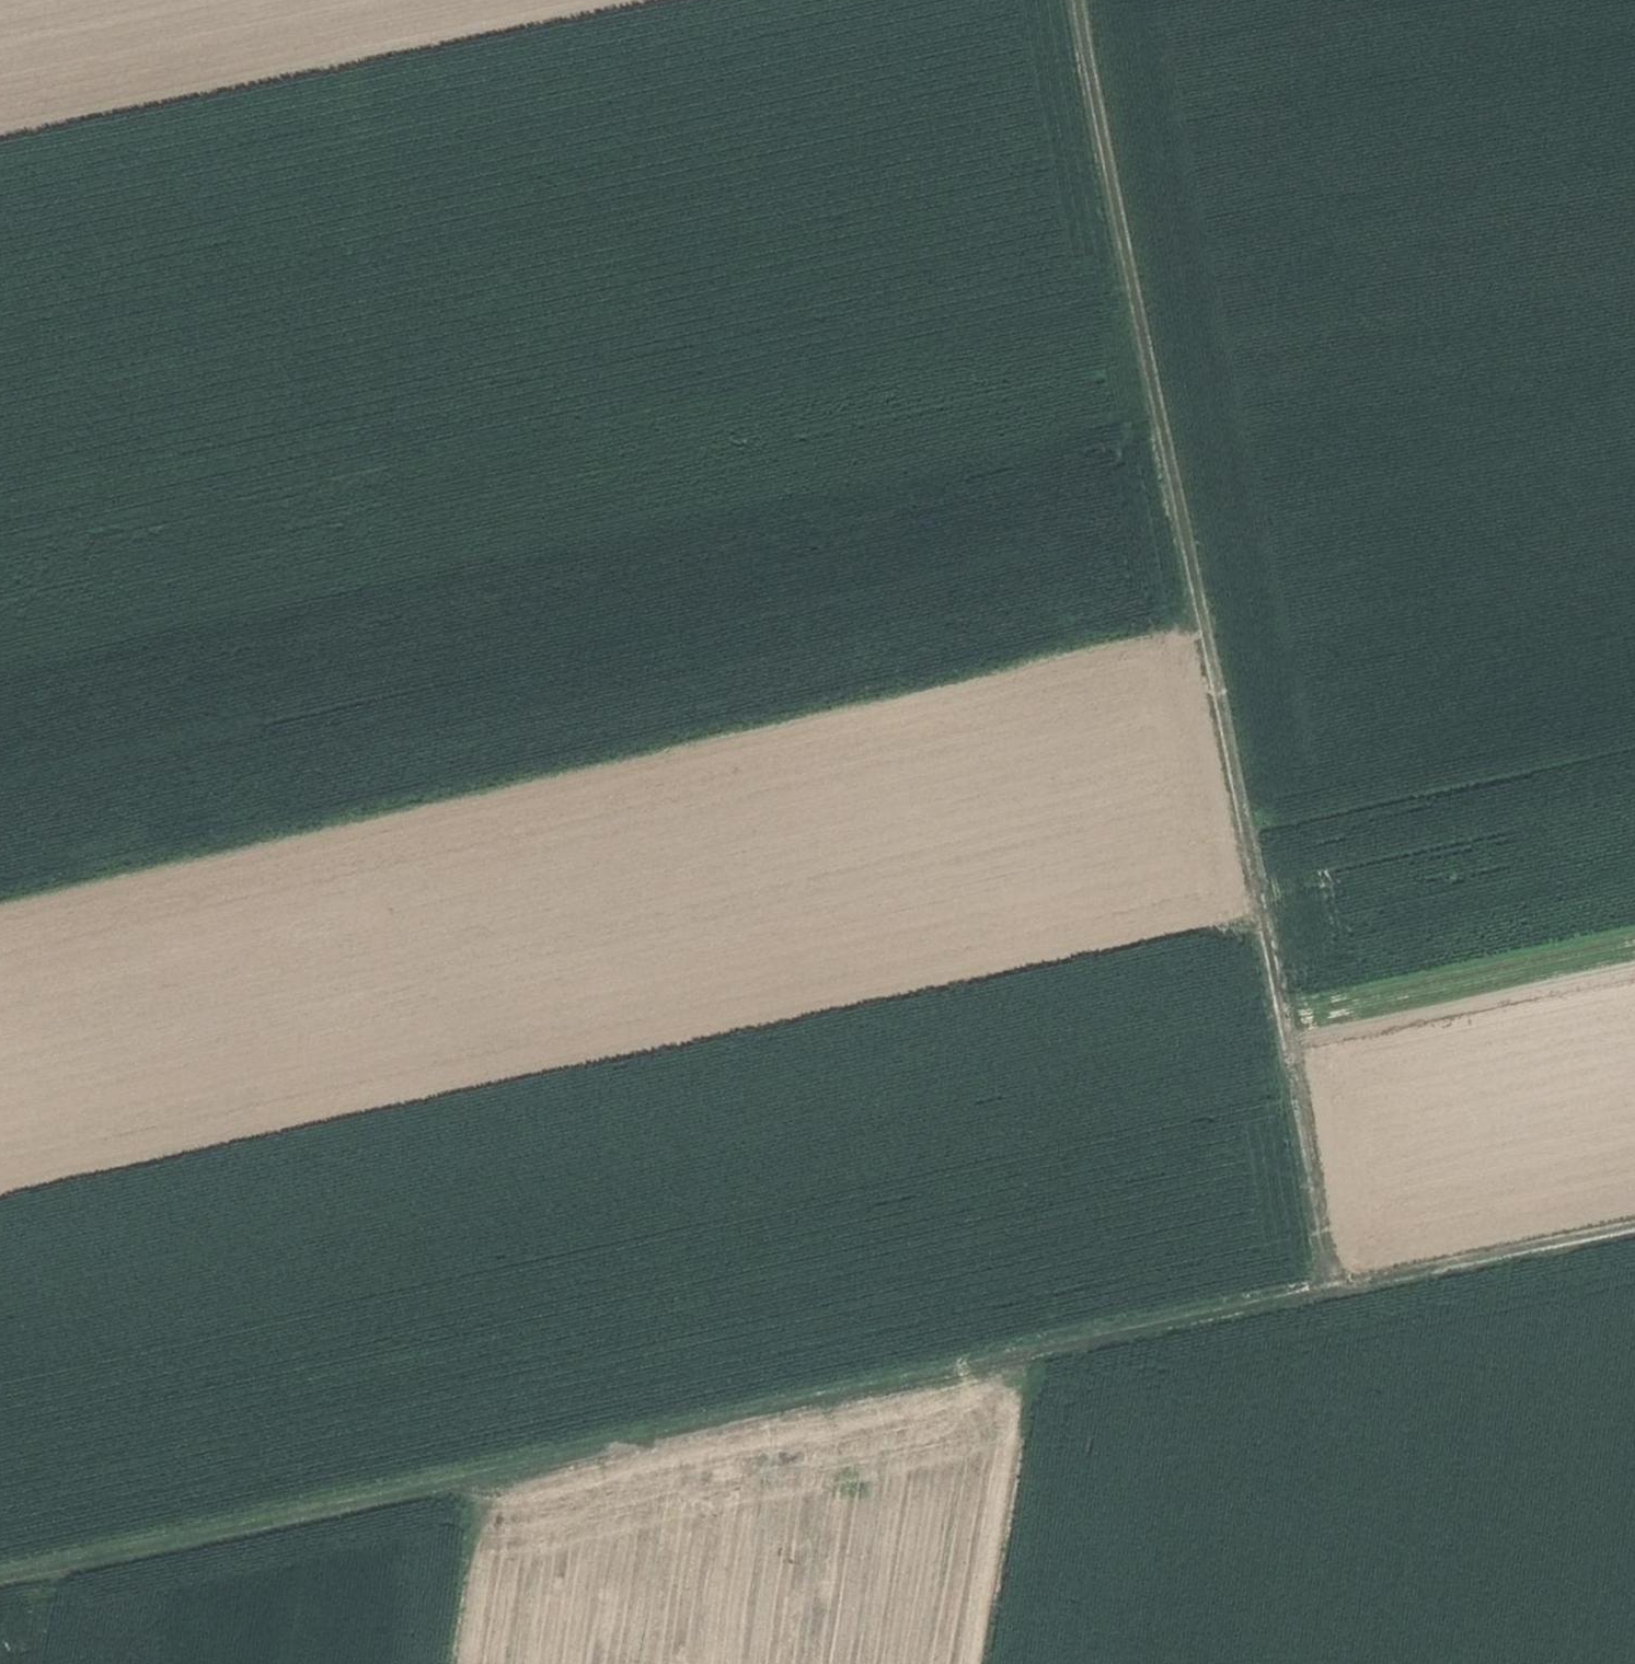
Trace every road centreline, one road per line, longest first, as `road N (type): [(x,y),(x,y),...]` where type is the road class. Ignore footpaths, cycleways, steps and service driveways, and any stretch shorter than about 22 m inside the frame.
road 1 (track): [(1074,0),(1338,1297),(1634,1233)]
road 2 (track): [(1338,1297),(0,1586)]

